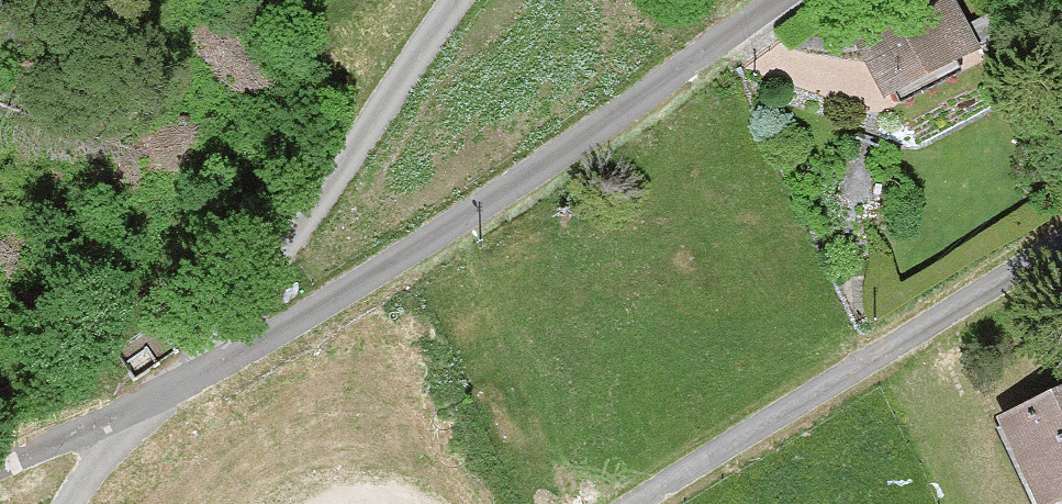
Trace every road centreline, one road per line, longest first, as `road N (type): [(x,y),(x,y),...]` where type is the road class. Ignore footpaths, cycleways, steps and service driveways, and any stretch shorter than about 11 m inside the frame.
road 1 (residential): [(0,468),(144,408),(297,324),(505,193),(780,0)]
road 2 (residential): [(647,503),(1061,249)]

